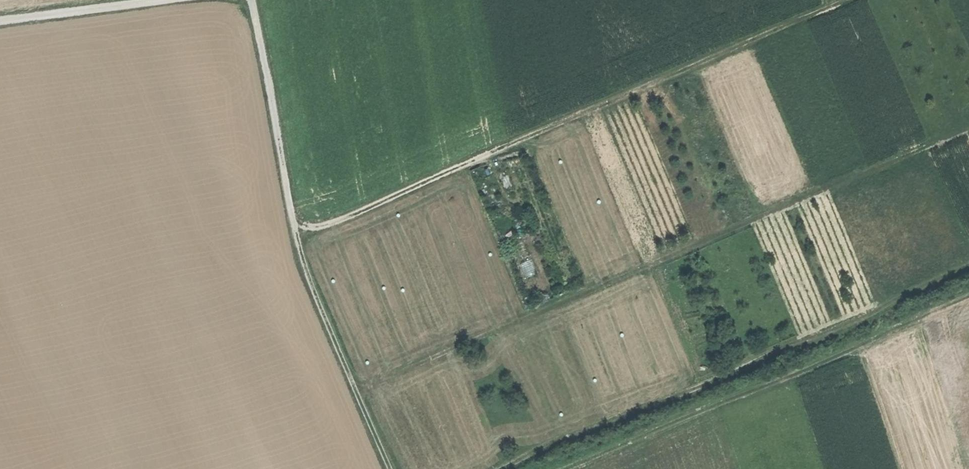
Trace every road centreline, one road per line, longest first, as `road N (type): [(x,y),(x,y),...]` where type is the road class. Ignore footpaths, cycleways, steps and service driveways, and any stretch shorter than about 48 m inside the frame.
road 1 (track): [(968,129),(355,392)]
road 2 (track): [(855,0),(329,226),(291,217)]
road 3 (track): [(968,270),(510,468)]
road 4 (track): [(386,468),(296,248),(254,0)]
road 5 (track): [(134,0),(0,18)]

